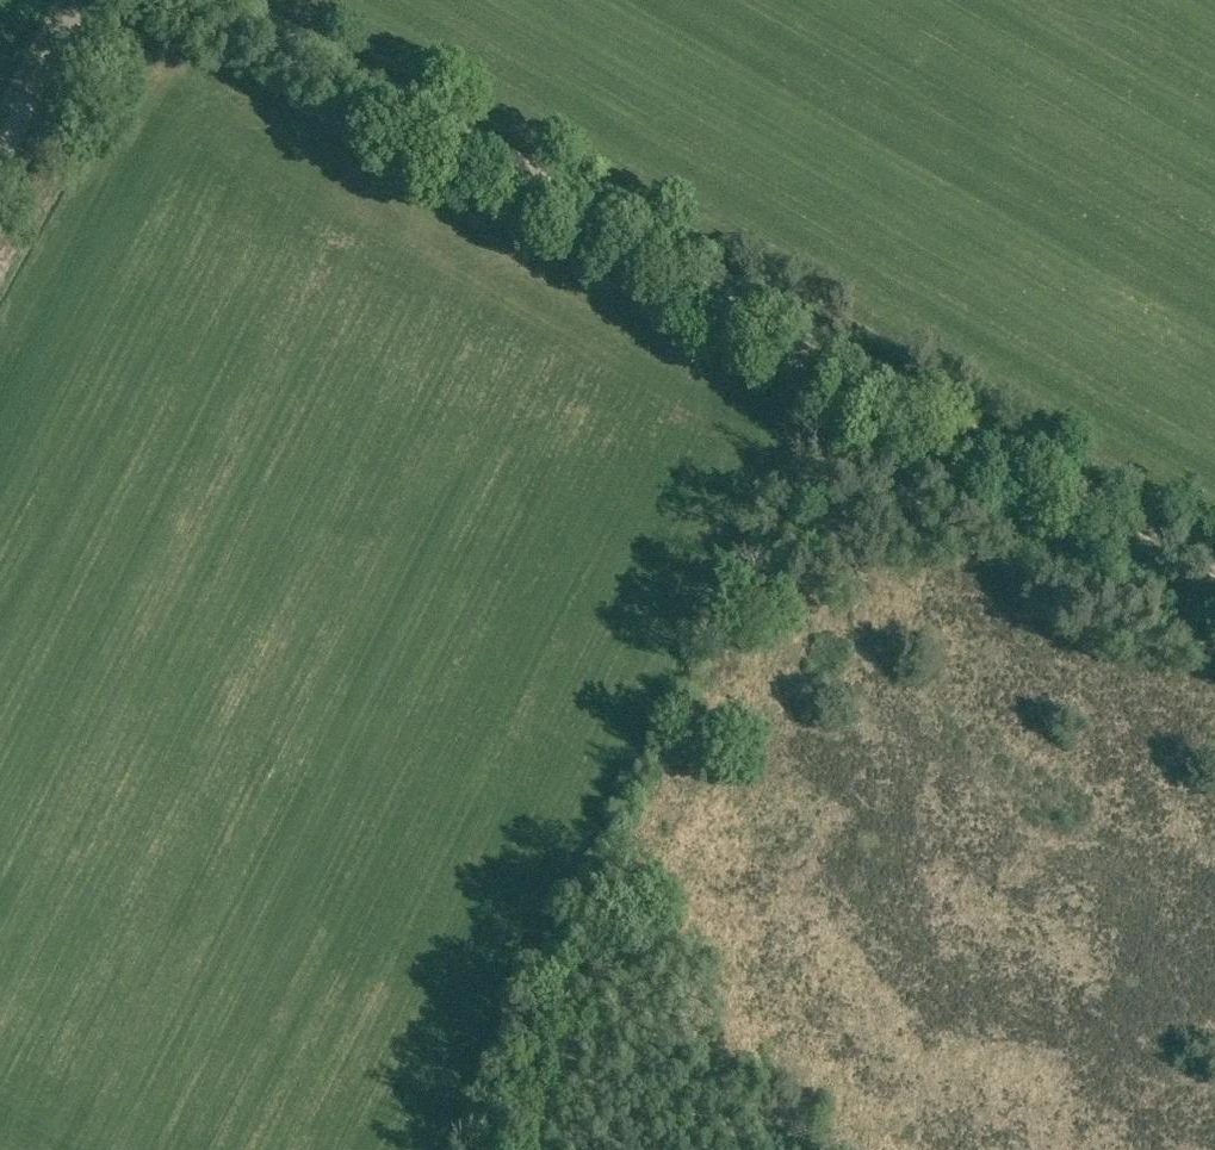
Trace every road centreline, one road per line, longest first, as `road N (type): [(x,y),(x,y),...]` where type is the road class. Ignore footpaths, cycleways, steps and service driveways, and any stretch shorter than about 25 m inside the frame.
road 1 (track): [(240,0),(1214,562)]
road 2 (unclassified): [(0,154),(83,0)]

